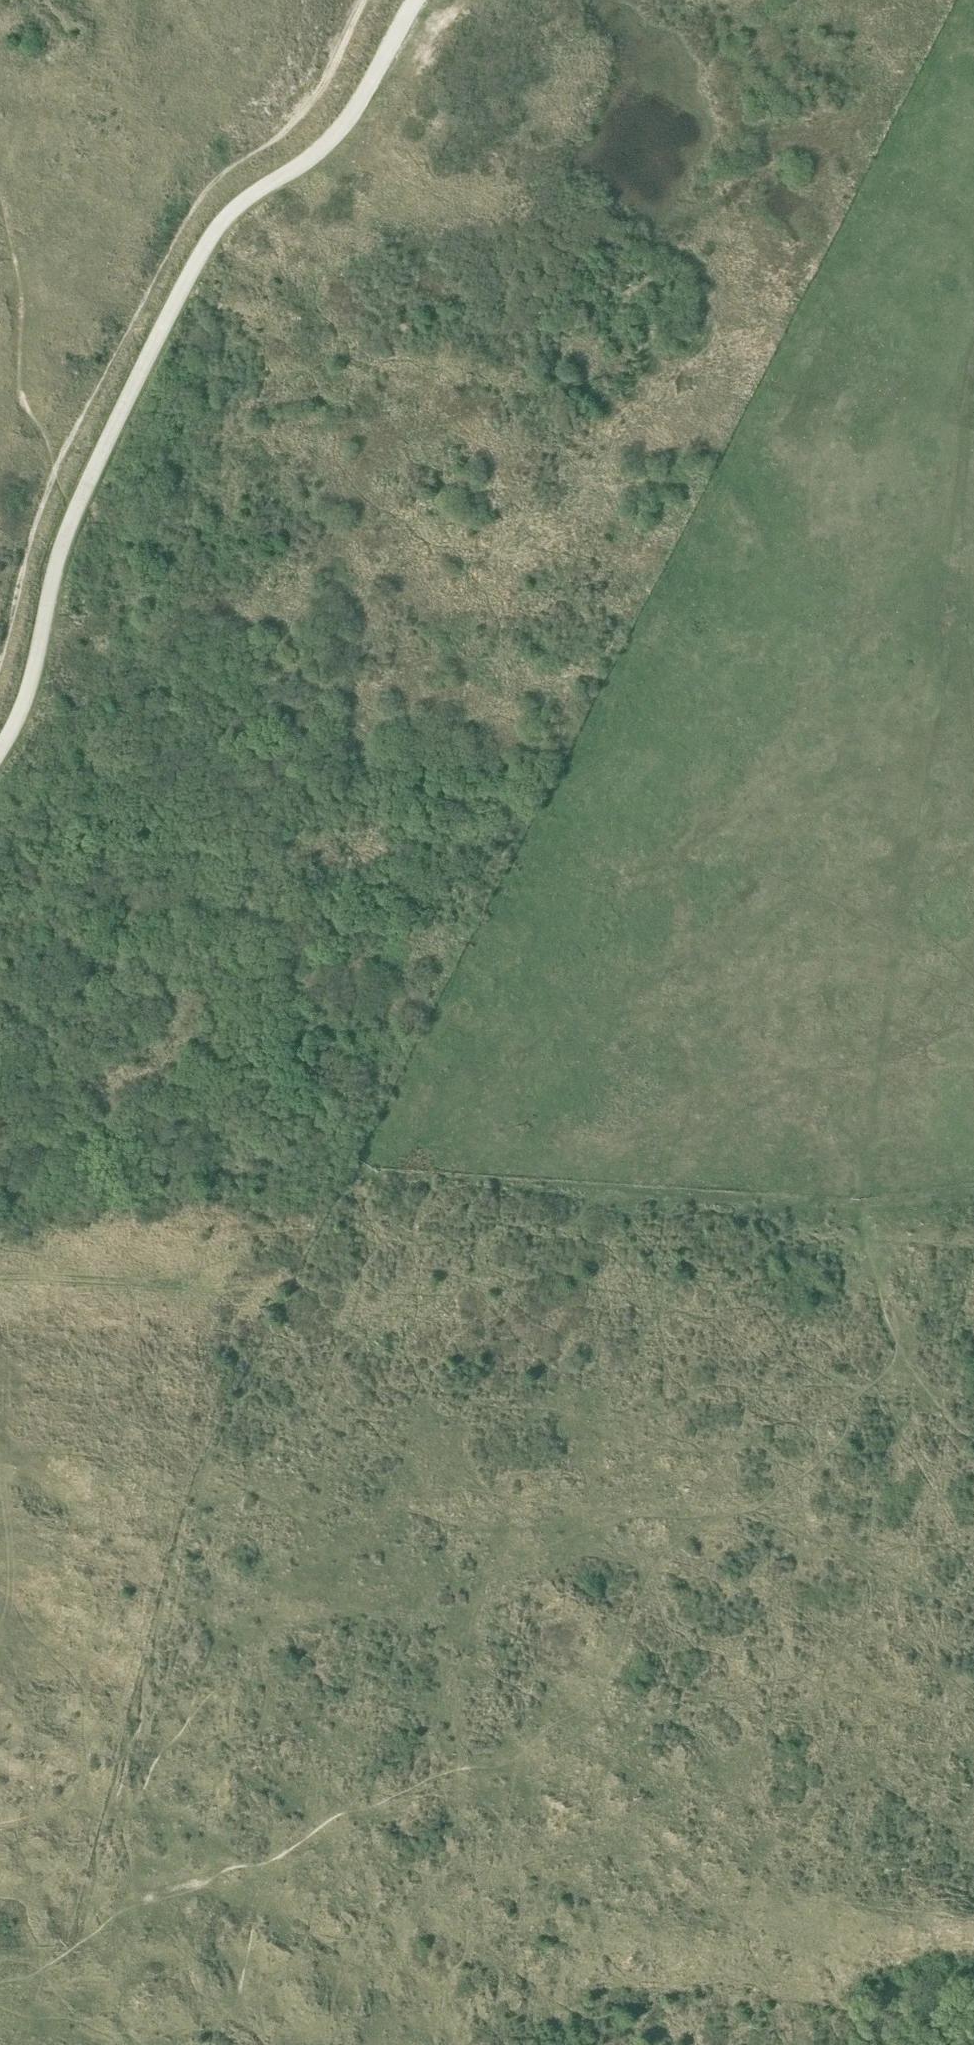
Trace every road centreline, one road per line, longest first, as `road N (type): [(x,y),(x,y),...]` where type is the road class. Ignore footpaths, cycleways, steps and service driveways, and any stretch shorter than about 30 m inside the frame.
road 1 (unclassified): [(0,744),(30,662),(58,532),(208,230),(241,195),(330,134),(425,0)]

